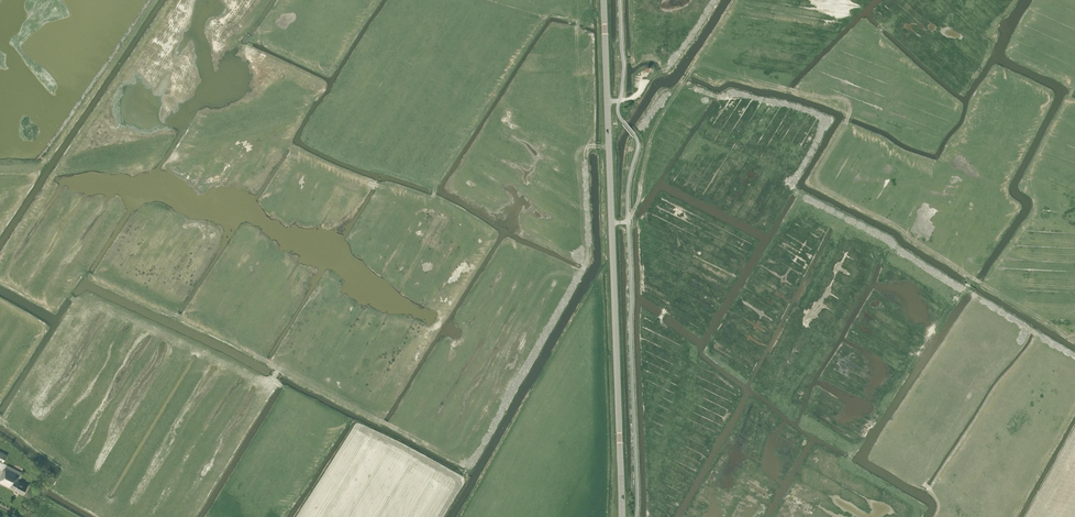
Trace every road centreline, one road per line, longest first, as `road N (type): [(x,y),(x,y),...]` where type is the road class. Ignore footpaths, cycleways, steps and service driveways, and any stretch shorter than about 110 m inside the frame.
road 1 (tertiary): [(622,516),(604,0)]
road 2 (track): [(0,167),(34,167),(49,156),(155,0)]

